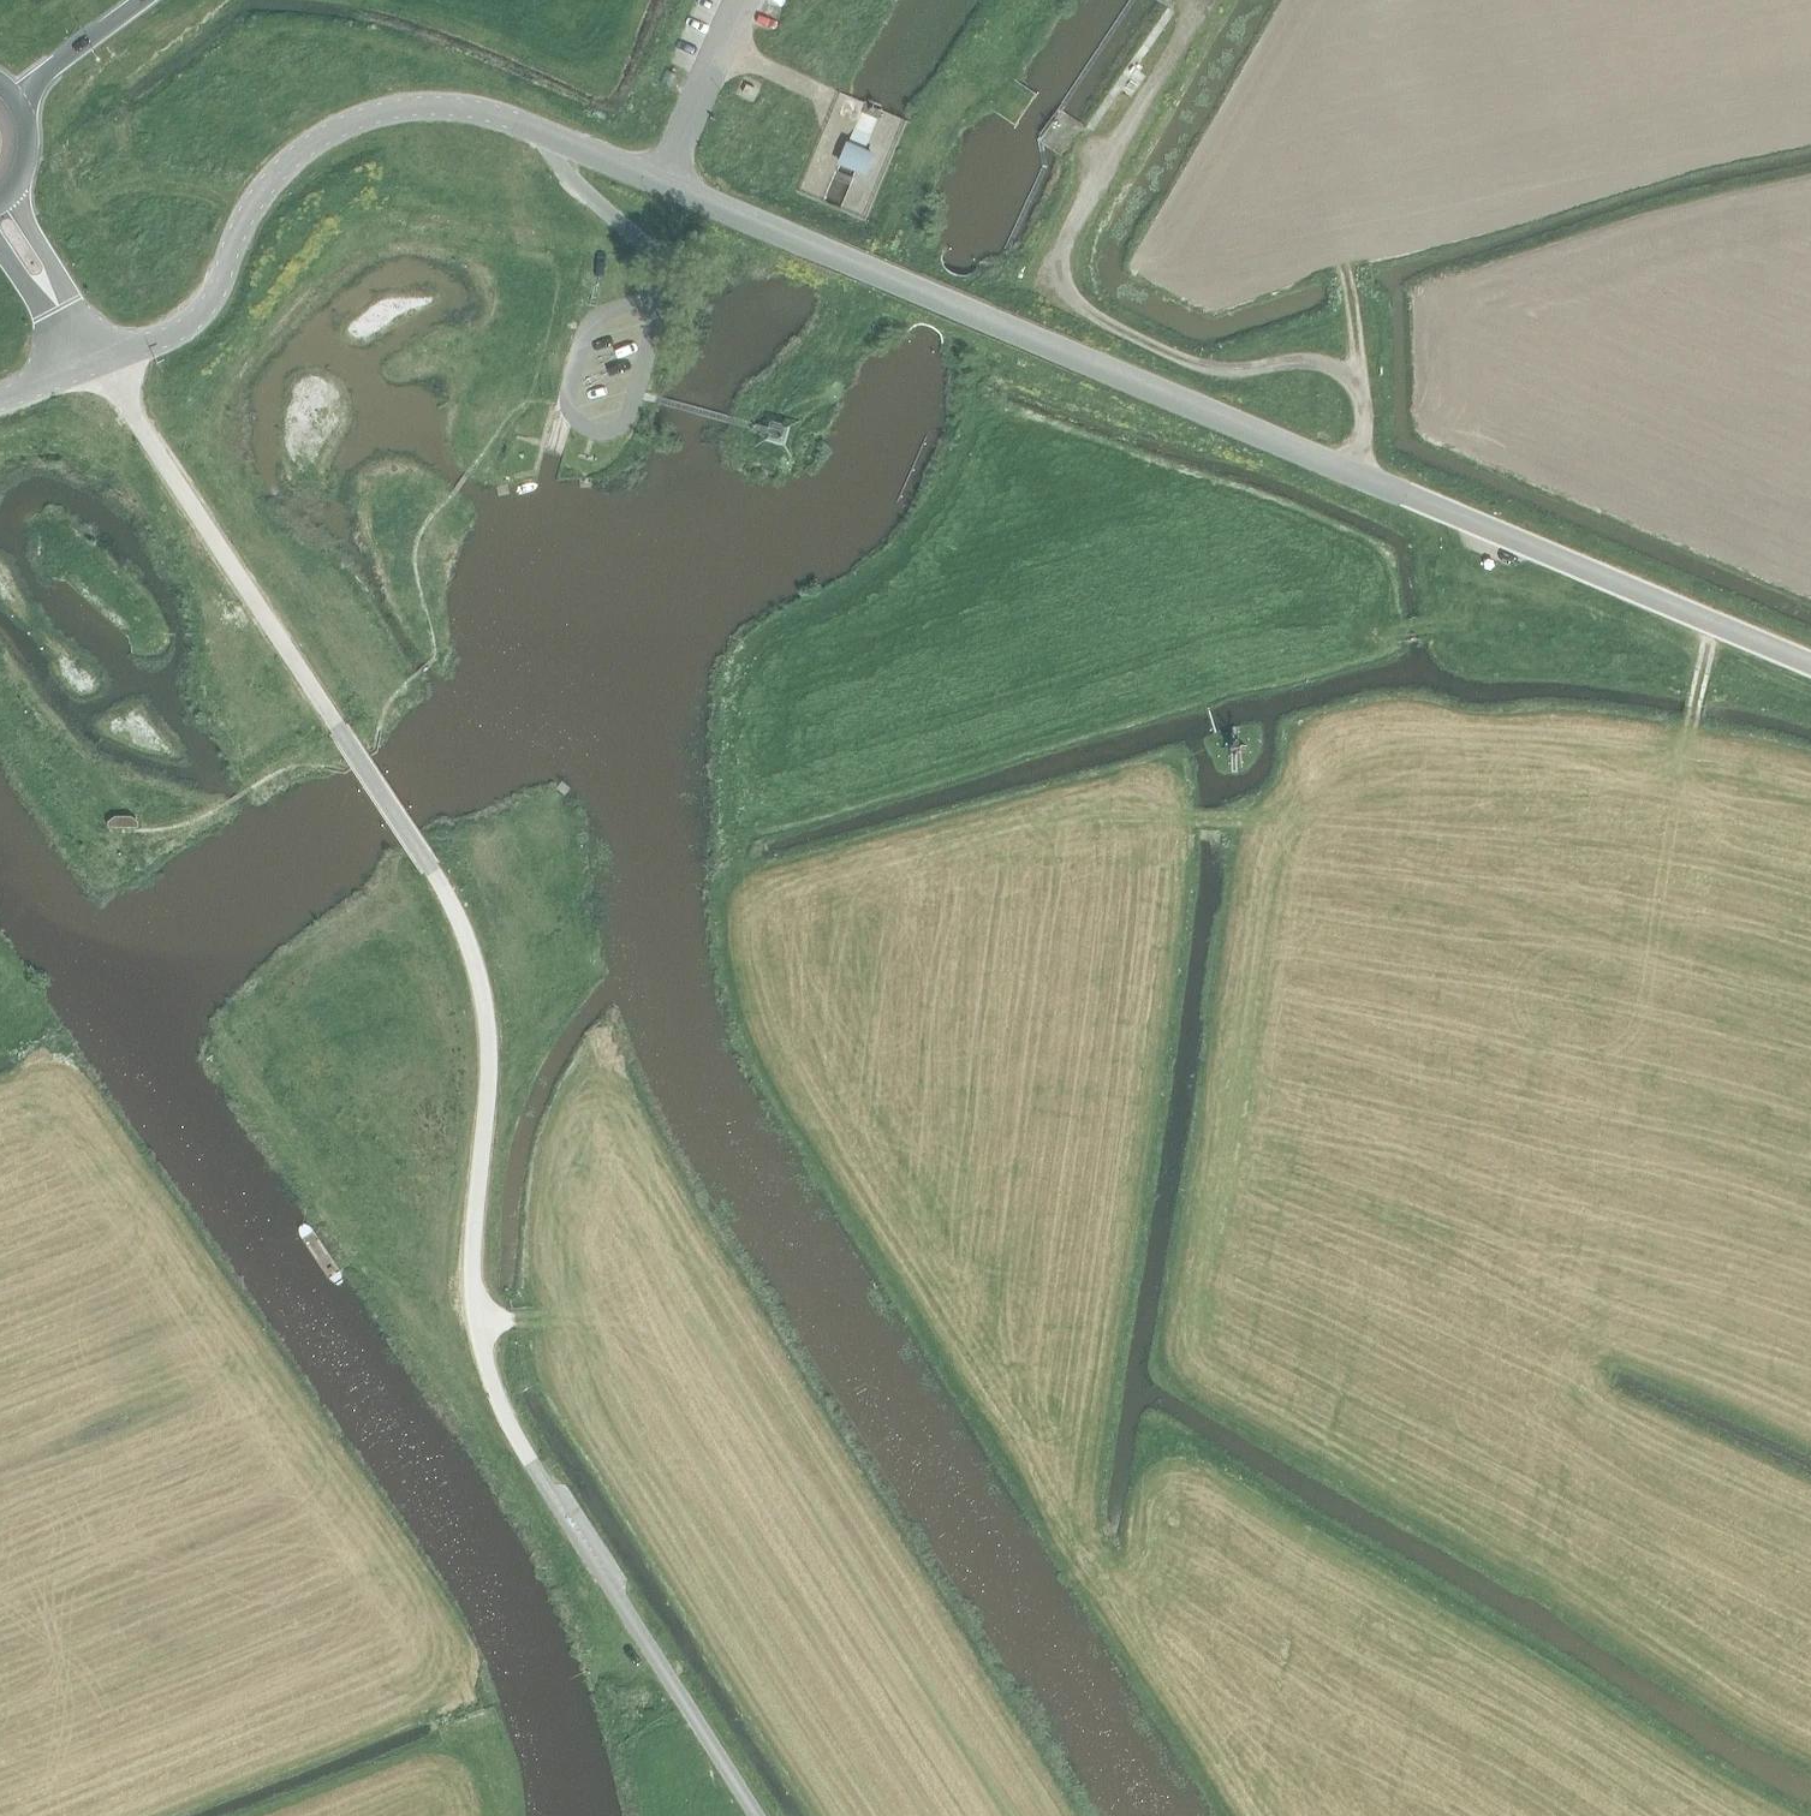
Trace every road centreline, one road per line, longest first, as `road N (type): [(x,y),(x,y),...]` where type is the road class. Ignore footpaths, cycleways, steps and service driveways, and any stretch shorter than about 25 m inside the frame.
road 1 (unclassified): [(1810,663),(558,139),(462,107),(385,111),(310,145),(257,198),(214,295),(191,323),(95,359)]
road 2 (unclassified): [(755,1815),(531,1463),(485,1364),(472,1261),(487,1031),(476,966),(431,868)]
road 3 (unclassified): [(95,359),(431,868)]
road 4 (trunk): [(19,102),(143,0)]
road 5 (track): [(1344,254),(1358,391)]
road 6 (unclassified): [(61,308),(53,264),(14,190)]

